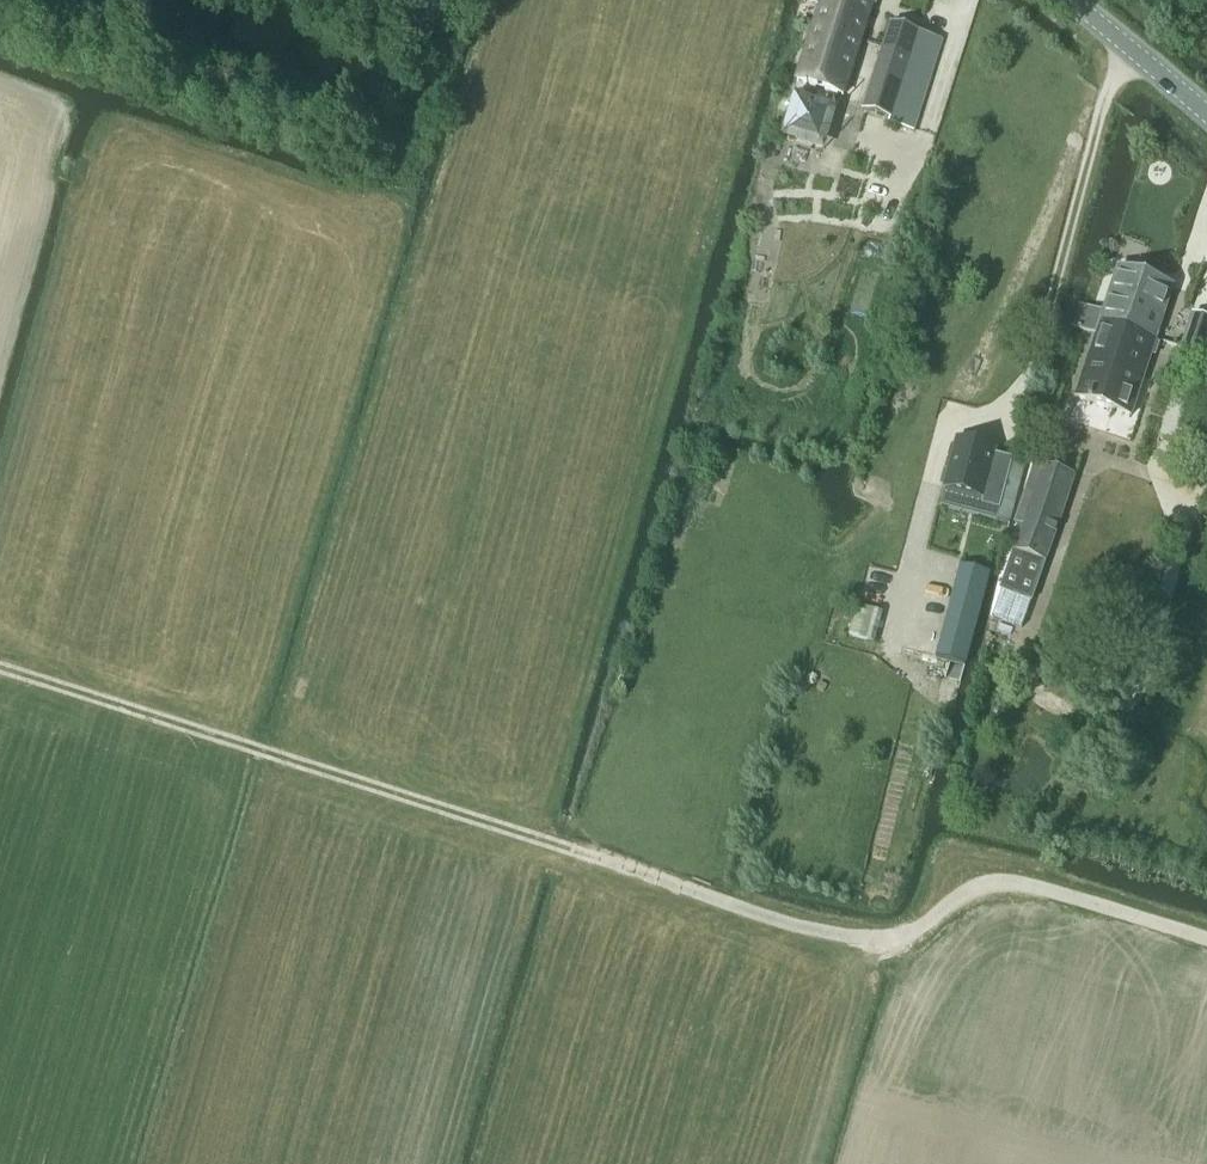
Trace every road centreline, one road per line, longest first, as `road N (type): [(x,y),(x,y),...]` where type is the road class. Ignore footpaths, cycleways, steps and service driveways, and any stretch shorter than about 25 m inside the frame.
road 1 (track): [(0,669),(824,935),(896,942),(985,884),(1021,884),(1206,940)]
road 2 (tertiary): [(1206,118),(1065,0)]

